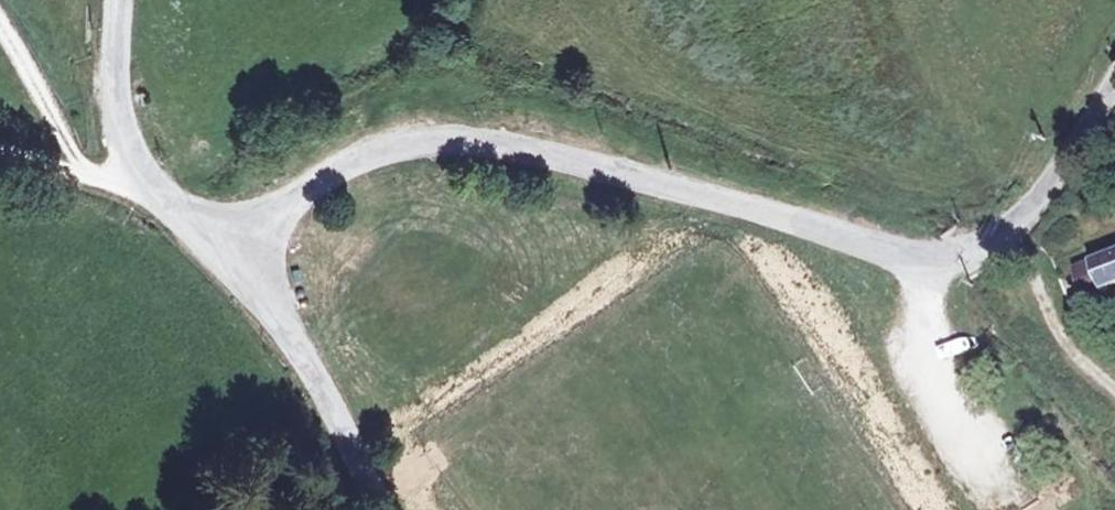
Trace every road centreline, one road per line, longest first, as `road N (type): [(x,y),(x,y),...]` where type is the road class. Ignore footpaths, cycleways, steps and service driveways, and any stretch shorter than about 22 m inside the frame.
road 1 (unclassified): [(1114,78),(1011,229),(991,254),(956,271),(704,194),(486,146),(421,140),(366,158),(216,252)]
road 2 (unclassified): [(216,252),(302,356),(387,509)]
road 3 (unclassified): [(117,0),(119,123),(135,187),(216,252)]
road 4 (track): [(1011,229),(1055,328),(1114,388)]

